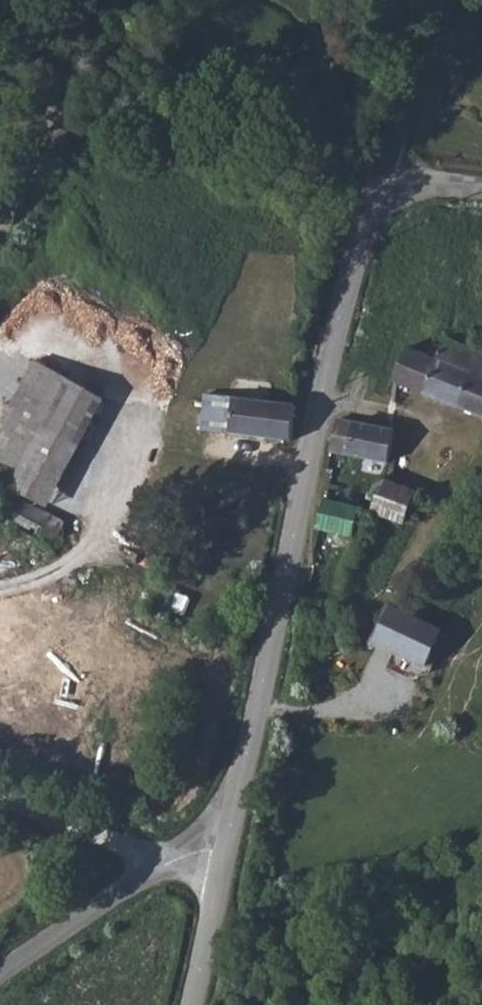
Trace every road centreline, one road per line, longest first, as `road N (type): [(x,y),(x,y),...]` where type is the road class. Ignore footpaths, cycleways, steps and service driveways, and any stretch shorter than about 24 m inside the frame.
road 1 (unclassified): [(225,852),(331,353),(379,177)]
road 2 (track): [(379,177),(160,120),(95,119),(54,140),(0,228)]
road 3 (unclassified): [(0,973),(155,869),(203,848),(225,852)]
road 4 (unclassified): [(379,177),(448,0)]
road 5 (track): [(155,869),(0,793)]
road 6 (unclassified): [(190,1004),(225,852)]

